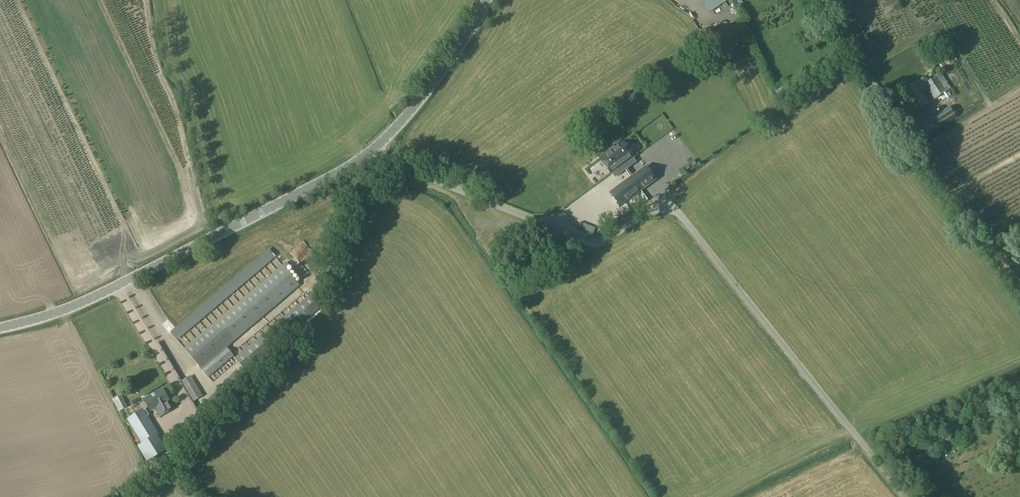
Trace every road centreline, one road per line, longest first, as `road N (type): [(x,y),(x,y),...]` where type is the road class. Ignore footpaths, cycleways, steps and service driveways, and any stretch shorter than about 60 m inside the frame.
road 1 (unclassified): [(908,496),(675,207),(650,203),(603,235),(586,235),(373,153)]
road 2 (unclassified): [(0,329),(84,302),(373,153)]
road 3 (unclassified): [(373,153),(434,85),(485,0)]
road 4 (track): [(822,0),(926,157)]
road 5 (track): [(311,318),(373,153)]

